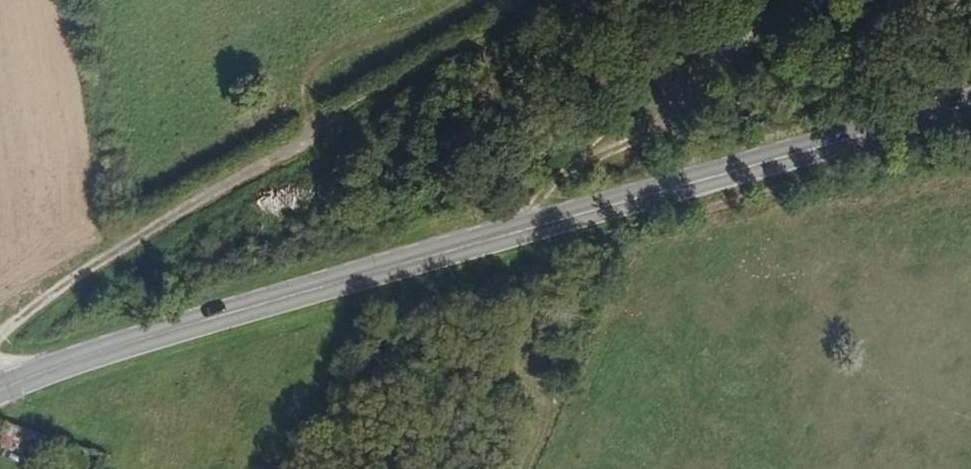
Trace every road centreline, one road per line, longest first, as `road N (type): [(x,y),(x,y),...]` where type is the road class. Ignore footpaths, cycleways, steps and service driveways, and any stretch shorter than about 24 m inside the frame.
road 1 (primary): [(0,391),(253,301),(970,96)]
road 2 (track): [(0,329),(86,254),(546,0)]

